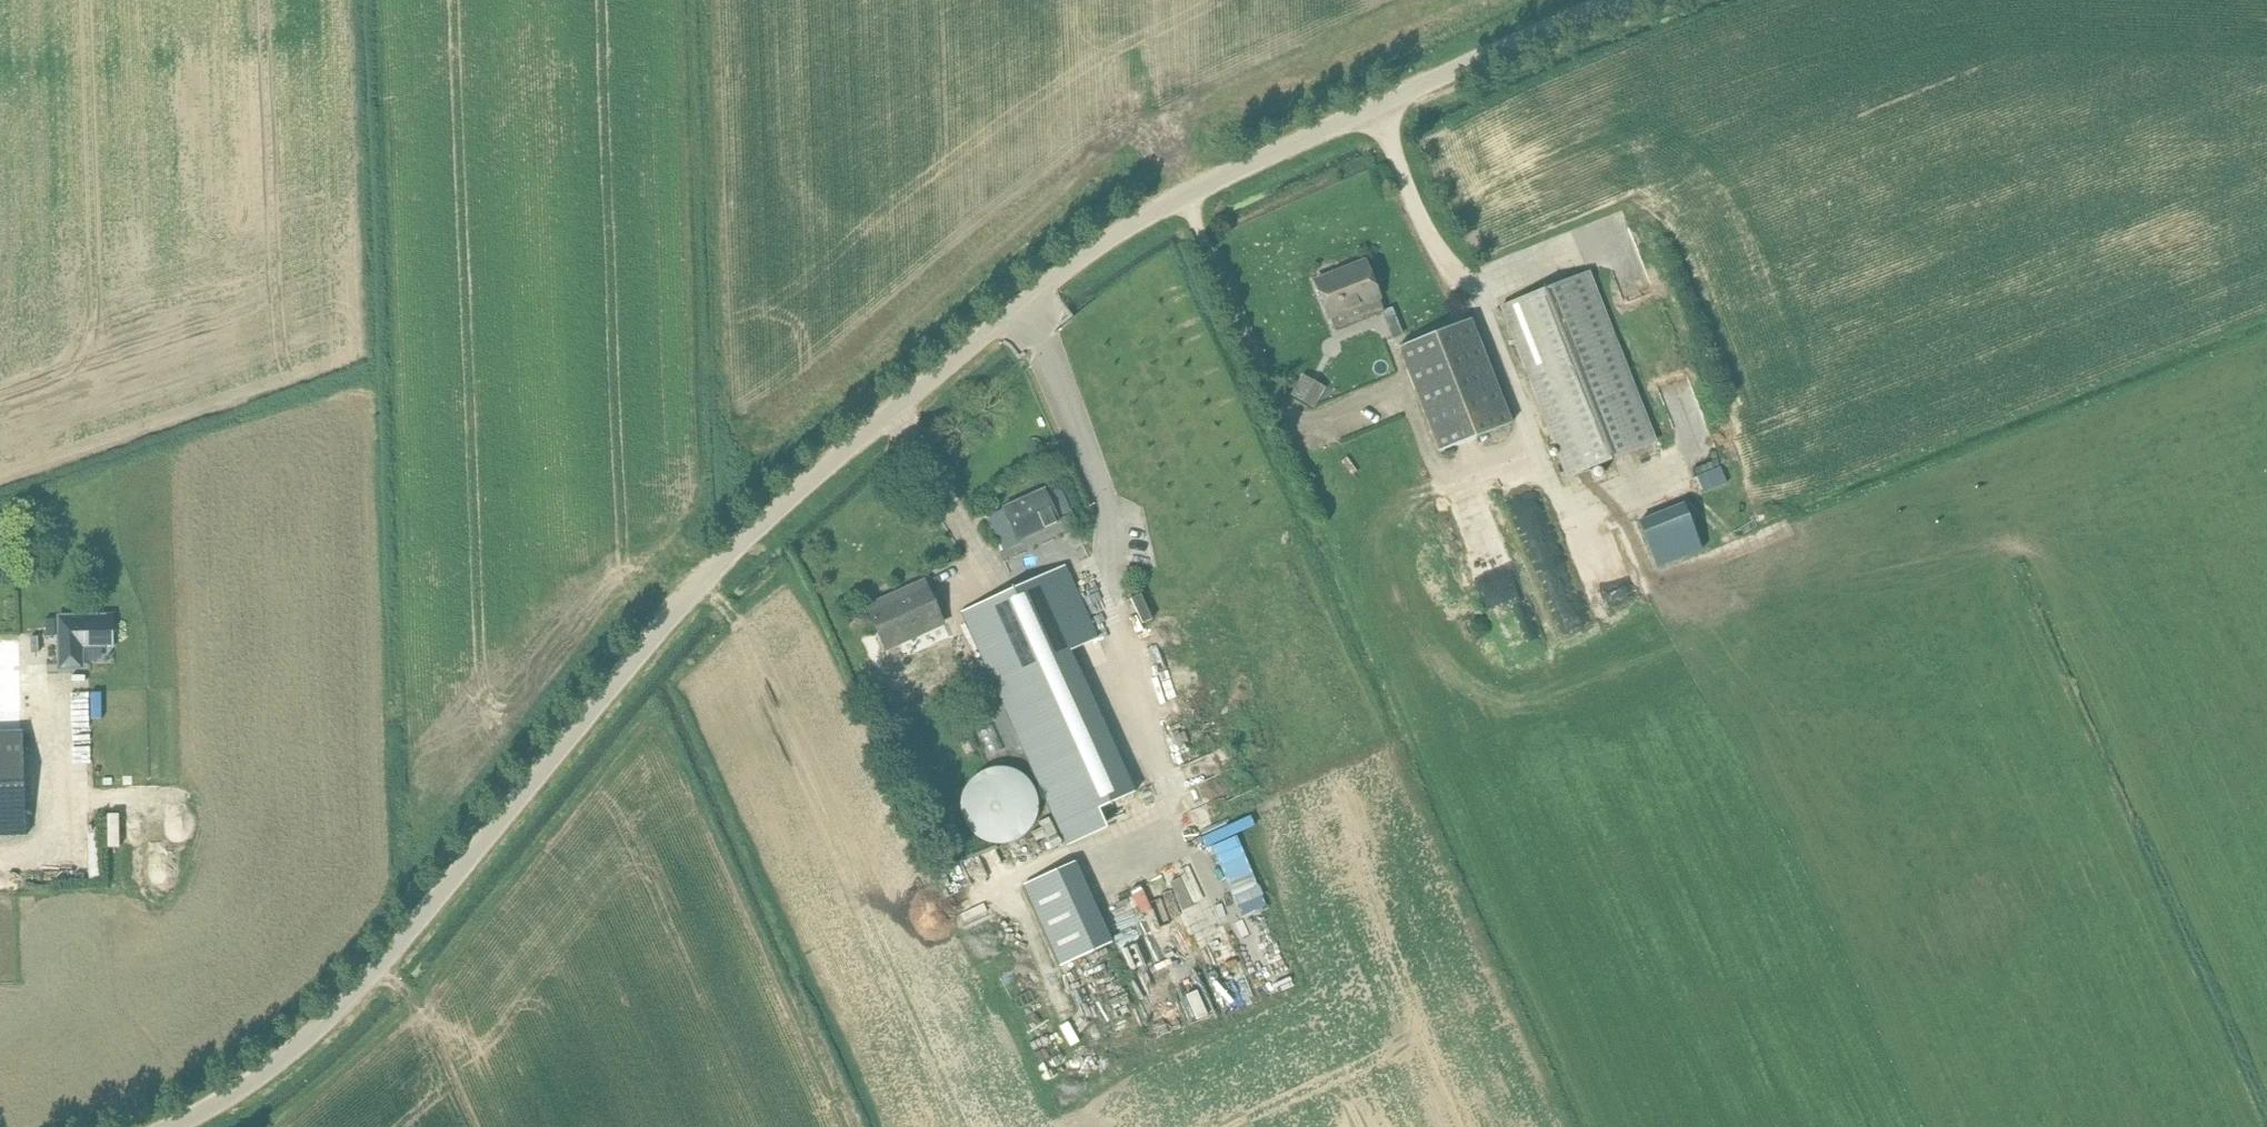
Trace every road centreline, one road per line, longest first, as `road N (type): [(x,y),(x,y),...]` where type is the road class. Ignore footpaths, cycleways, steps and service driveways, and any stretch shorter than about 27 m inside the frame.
road 1 (unclassified): [(1674,0),(1144,215),(1055,274),(688,594),(287,1061),(228,1106),(177,1126)]

